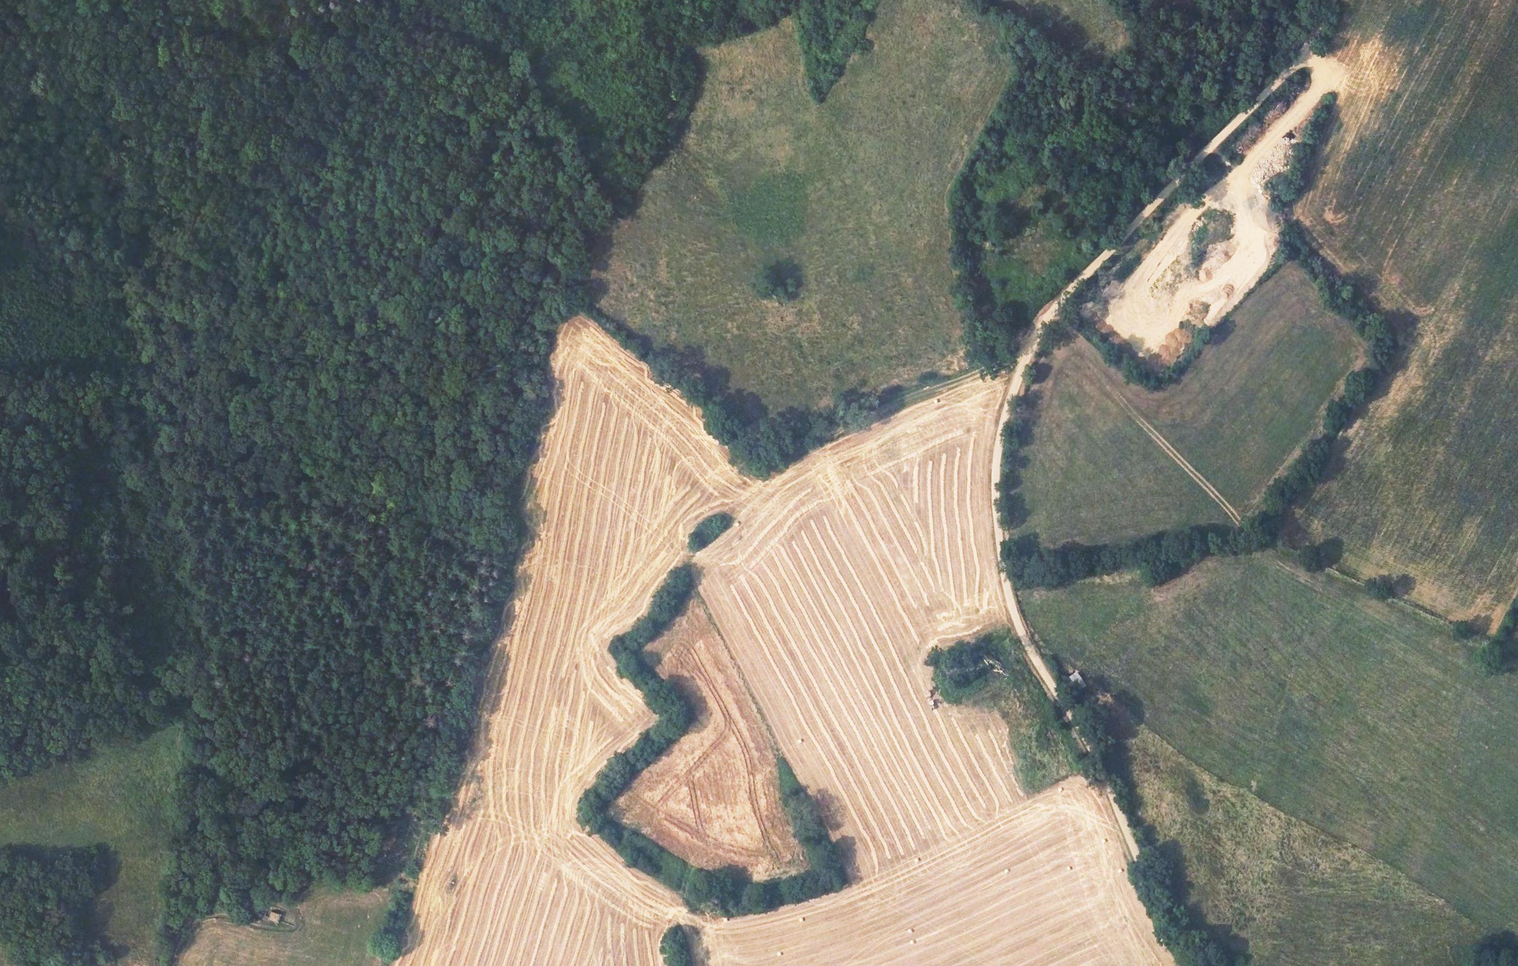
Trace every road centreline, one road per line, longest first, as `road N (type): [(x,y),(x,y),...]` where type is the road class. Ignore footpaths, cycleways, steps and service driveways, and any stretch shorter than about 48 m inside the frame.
road 1 (track): [(1205,153),(1057,305),(1010,403),(996,476),(1000,548),(1019,624),(1088,741),(1164,908),(1207,965)]
road 2 (track): [(395,0),(349,99),(289,140),(123,290),(134,345),(172,446)]
road 3 (track): [(1302,57),(1329,78),(1337,107),(1311,200),(1312,225),(1402,335),(1404,353),(1393,372)]
road 4 (track): [(105,273),(109,197),(39,0)]
road 5 (track): [(1205,153),(1302,57),(1333,0)]
road 6 (track): [(99,965),(43,915),(0,900)]

